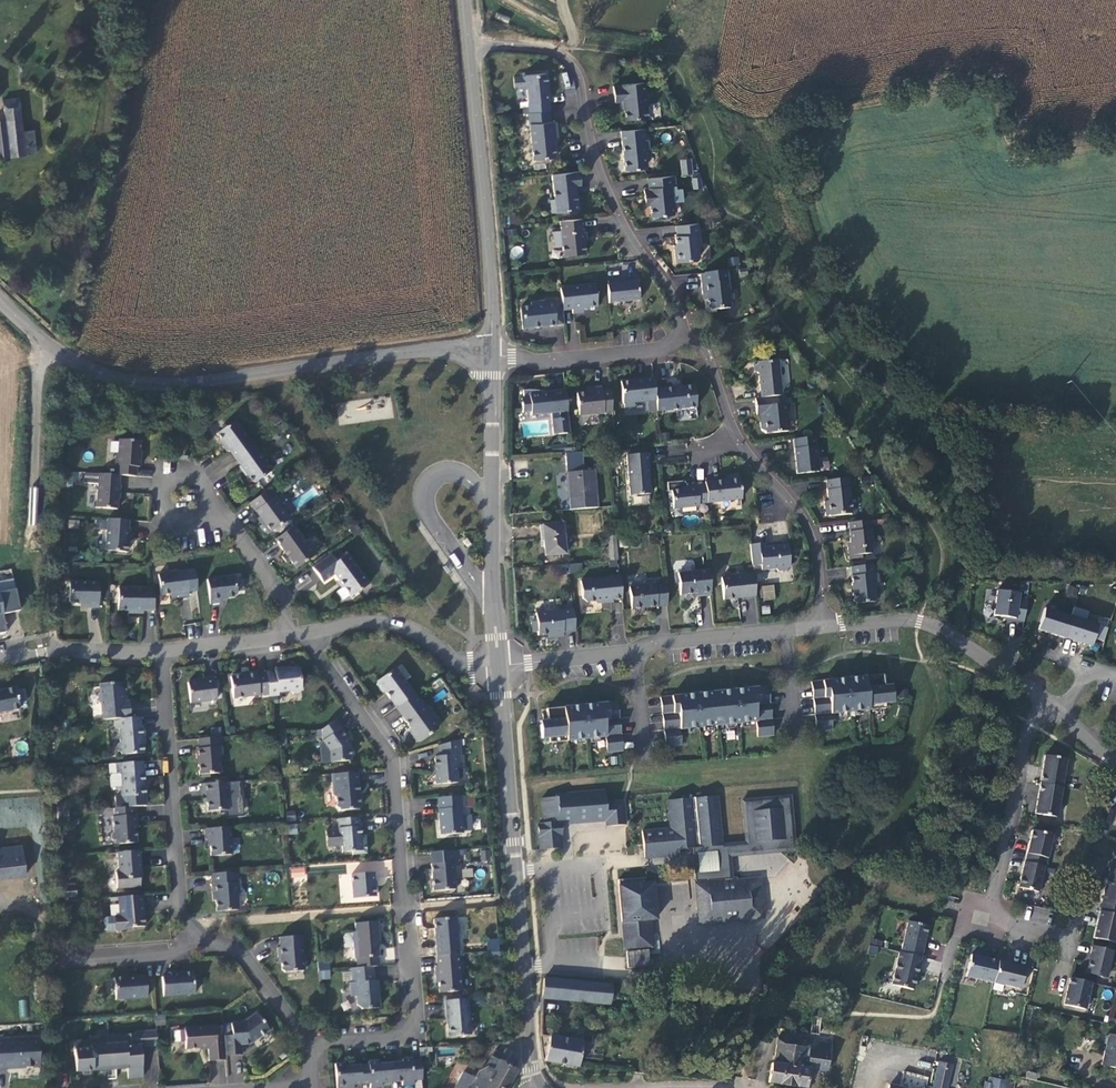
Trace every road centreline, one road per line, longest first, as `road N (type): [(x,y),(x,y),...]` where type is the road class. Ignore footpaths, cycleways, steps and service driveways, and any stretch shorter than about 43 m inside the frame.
road 1 (residential): [(315,1046),(407,1036),(417,1024),(395,759),(309,633)]
road 2 (tertiary): [(491,355),(433,349),(132,383),(67,358),(0,300)]
road 3 (tertiary): [(533,1087),(498,668)]
road 4 (residential): [(473,45),(570,55),(602,163),(638,241),(683,308),(681,339)]
road 5 (residential): [(681,339),(707,353),(736,431),(811,528),(821,627)]
road 6 (residential): [(821,627),(498,668)]
road 7 (tertiary): [(498,668),(491,355)]
road 8 (tertiary): [(491,355),(473,45)]
road 9 (residential): [(191,952),(164,653)]
road 10 (residential): [(1044,707),(948,634),(920,622),(821,627)]
road 11 (residential): [(1044,707),(1030,728),(993,905)]
road 12 (residential): [(498,668),(460,669),(397,627),(354,624),(309,633)]
road 13 (residential): [(681,339),(660,350),(588,359),(491,355)]
road 14 (residential): [(315,1046),(237,948),(191,952)]
road 15 (residential): [(164,653),(0,660)]
road 16 (residential): [(226,520),(189,469),(166,468),(164,527)]
road 17 (residential): [(284,638),(279,595),(226,520)]
road 18 (residential): [(191,952),(82,958),(59,946)]
road 19 (residential): [(284,638),(164,653)]

